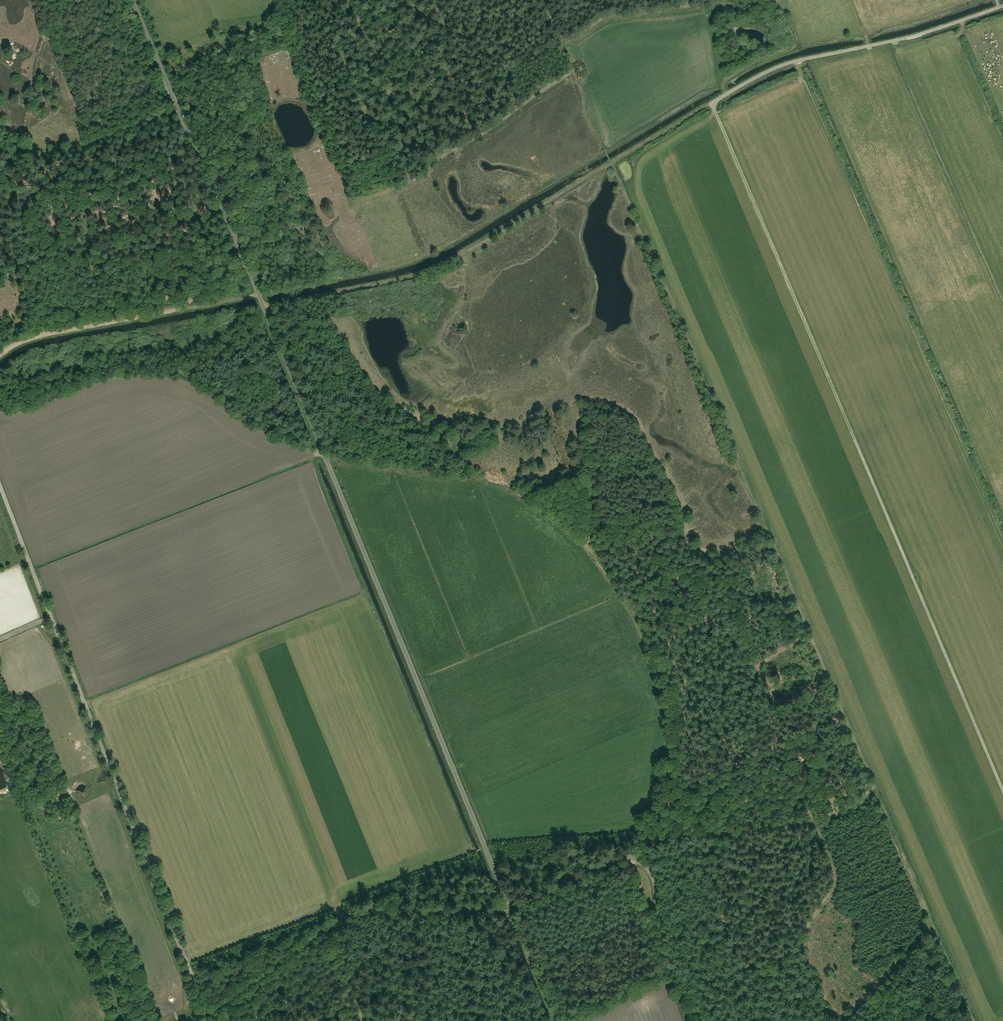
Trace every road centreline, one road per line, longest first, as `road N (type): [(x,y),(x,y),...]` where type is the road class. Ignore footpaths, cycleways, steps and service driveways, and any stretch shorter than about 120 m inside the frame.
road 1 (unclassified): [(510,909),(132,0)]
road 2 (track): [(1002,791),(712,103)]
road 3 (track): [(876,791),(611,162)]
road 4 (track): [(325,455),(506,489),(553,515),(601,561),(629,607),(665,708),(663,773),(630,849)]
road 5 (track): [(0,483),(205,1014)]
road 6 (track): [(348,0),(359,26),(333,37),(396,192),(431,181),(436,157),(573,70)]
road 7 (track): [(263,304),(431,270),(611,162)]
road 8 (track): [(688,836),(756,995),(833,891),(820,822)]
road 9 (unclassified): [(188,1020),(352,915),(510,909)]
road 10 (unclassified): [(691,1020),(664,943),(654,877),(641,861),(618,858),(510,909)]
road 11 (track): [(712,103),(782,65),(900,40),(1002,6)]
road 12 (track): [(630,849),(813,824),(876,791)]
road 13 (track): [(975,1020),(876,791)]
road 14 (track): [(663,773),(776,718),(779,707),(757,665),(812,637)]
road 15 (track): [(0,272),(25,280),(150,203),(190,206),(218,197)]
road 16 (track): [(768,529),(720,555),(678,537),(634,533),(587,546)]
road 17 (track): [(0,355),(49,334),(176,310)]
road 18 (track): [(179,108),(83,147),(15,154)]
road 19 (track): [(473,138),(444,72),(453,48),(438,0)]
road 20 (track): [(728,94),(730,78),(795,49),(777,0)]
road 21 (track): [(757,665),(740,635),(717,621),(646,645)]
road 22 (track): [(931,923),(840,1020)]
road 23 (track): [(510,909),(556,1020)]

